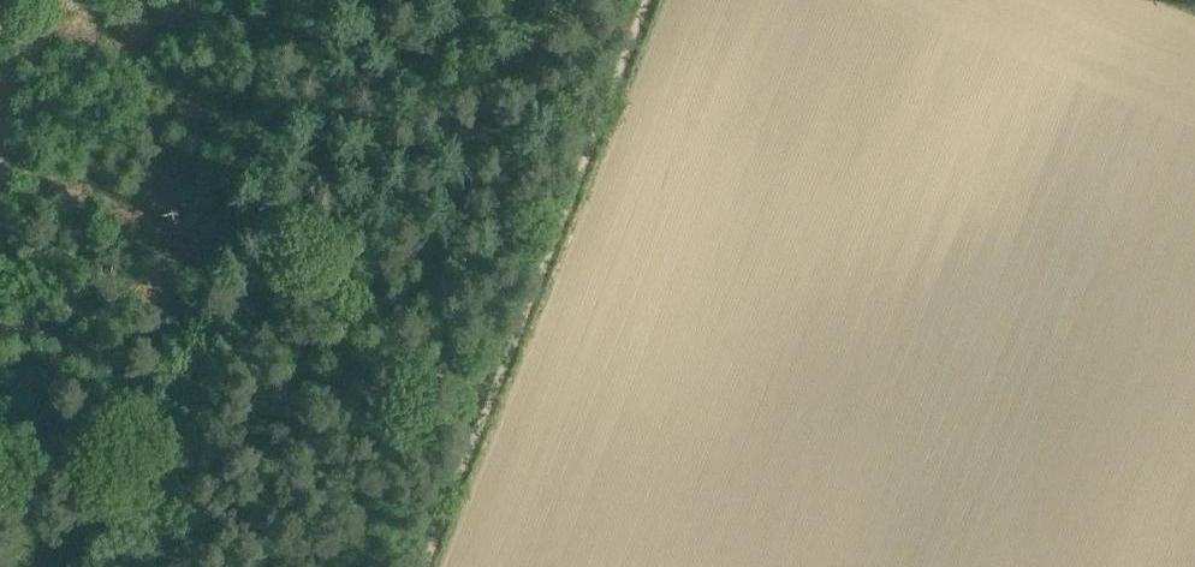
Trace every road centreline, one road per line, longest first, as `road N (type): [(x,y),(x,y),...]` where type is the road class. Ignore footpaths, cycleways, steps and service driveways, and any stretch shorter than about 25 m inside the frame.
road 1 (track): [(659,0),(426,566)]

